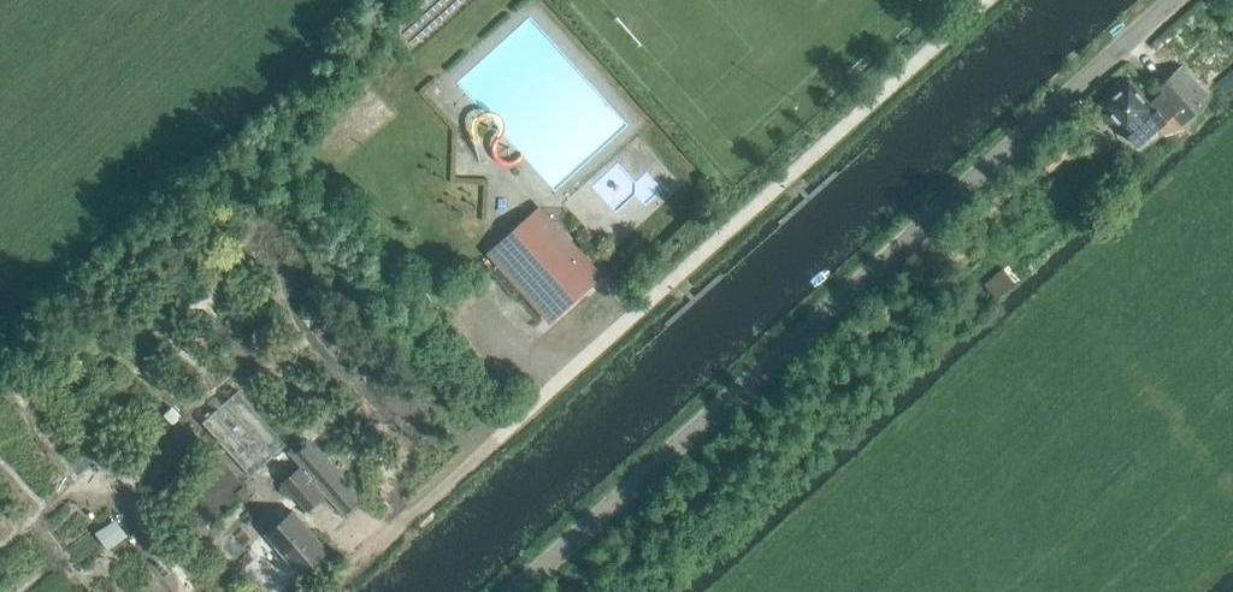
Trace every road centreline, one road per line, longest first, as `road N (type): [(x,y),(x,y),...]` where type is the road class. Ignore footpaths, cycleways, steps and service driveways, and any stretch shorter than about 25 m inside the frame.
road 1 (unclassified): [(332,591),(998,0)]
road 2 (unclassified): [(513,591),(1072,92)]
road 3 (residential): [(1072,92),(1181,0)]

